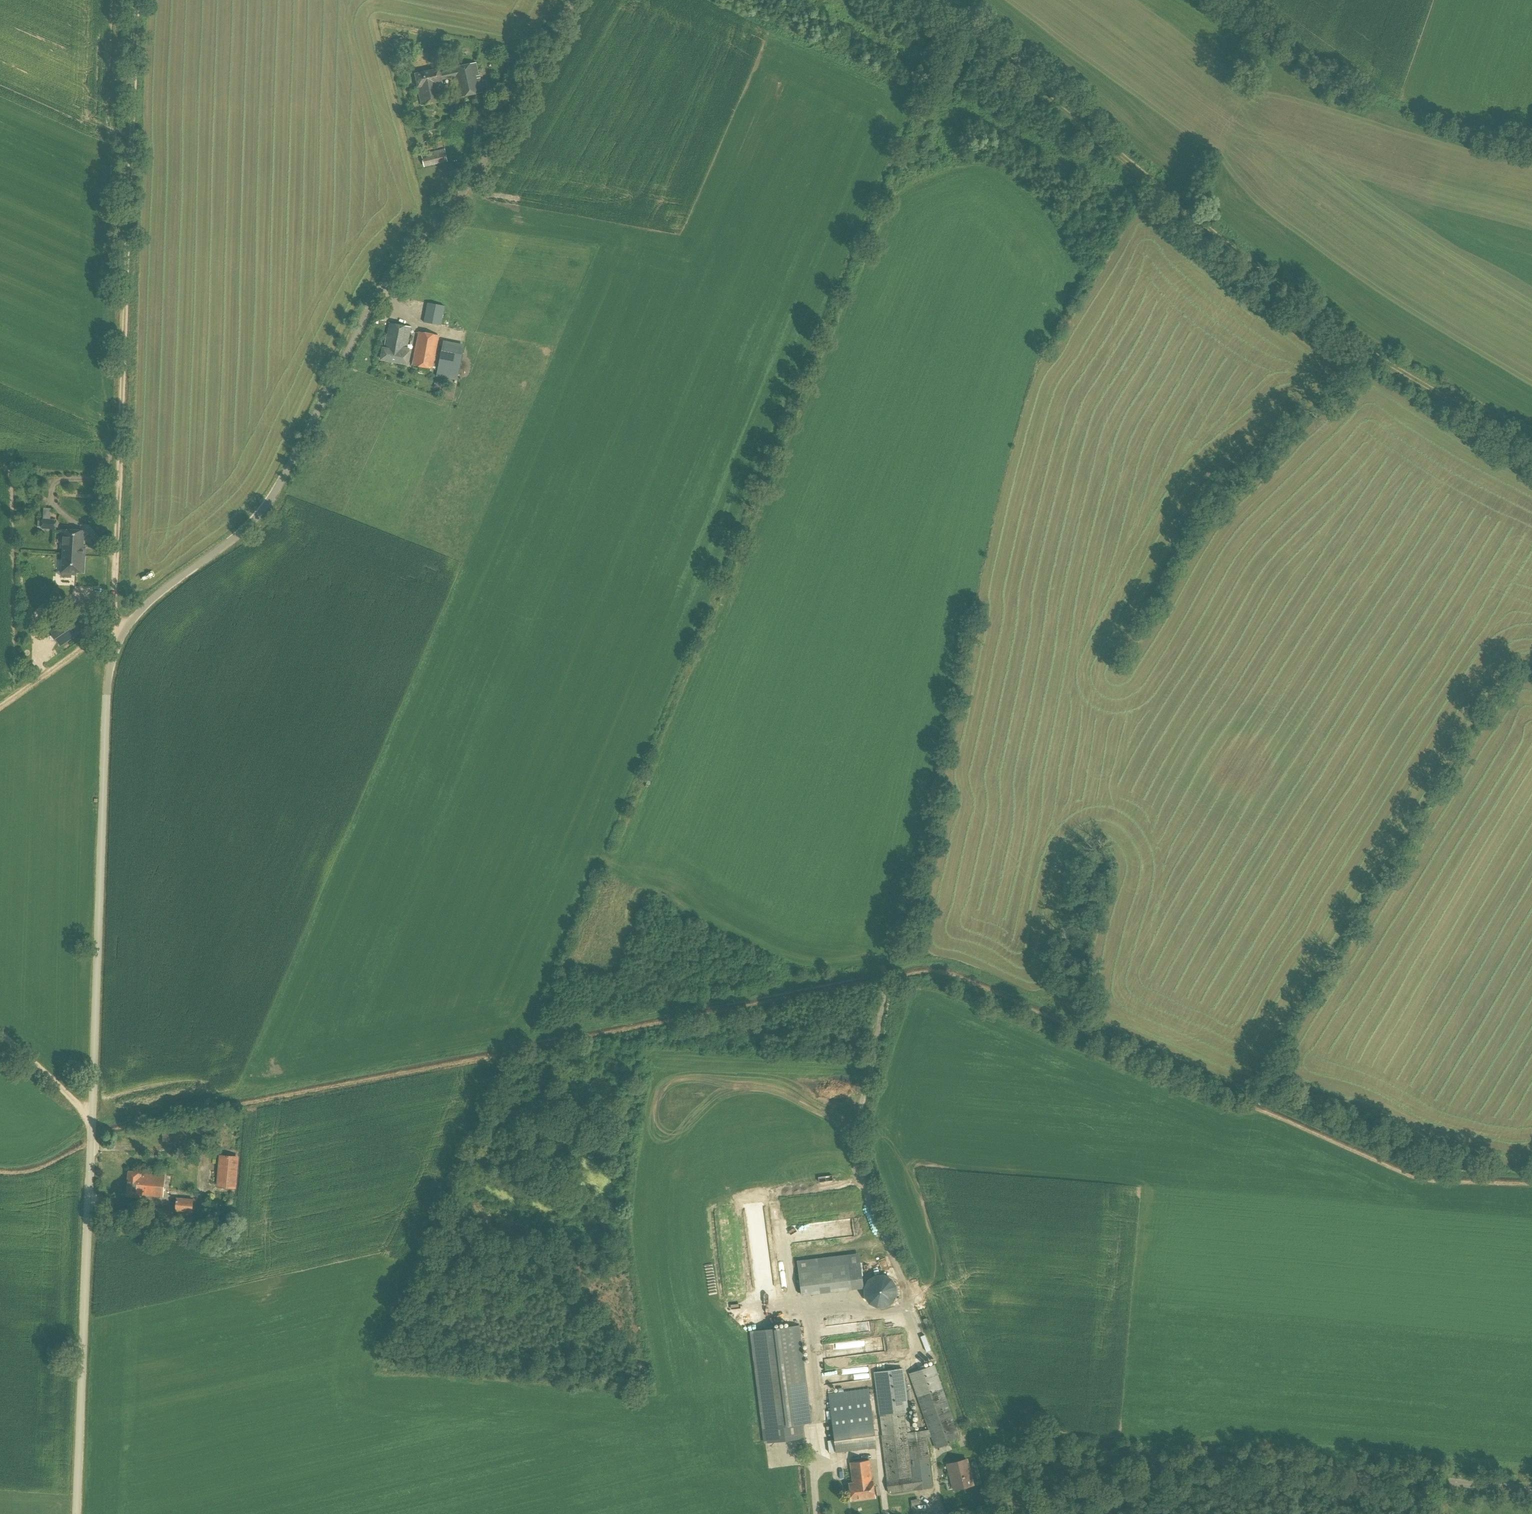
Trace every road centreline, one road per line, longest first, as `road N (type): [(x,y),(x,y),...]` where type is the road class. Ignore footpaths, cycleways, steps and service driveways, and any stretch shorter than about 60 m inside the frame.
road 1 (unclassified): [(77,1513),(113,658),(142,609),(234,539),(271,498),(378,291),(463,192),(573,0)]
road 2 (track): [(1531,447),(1302,305),(938,0)]
road 3 (track): [(113,627),(136,0)]
road 4 (unclassified): [(1007,1513),(1238,1464),(1531,1489)]
road 5 (track): [(0,706),(113,627)]
road 6 (track): [(92,1128),(0,1034)]

